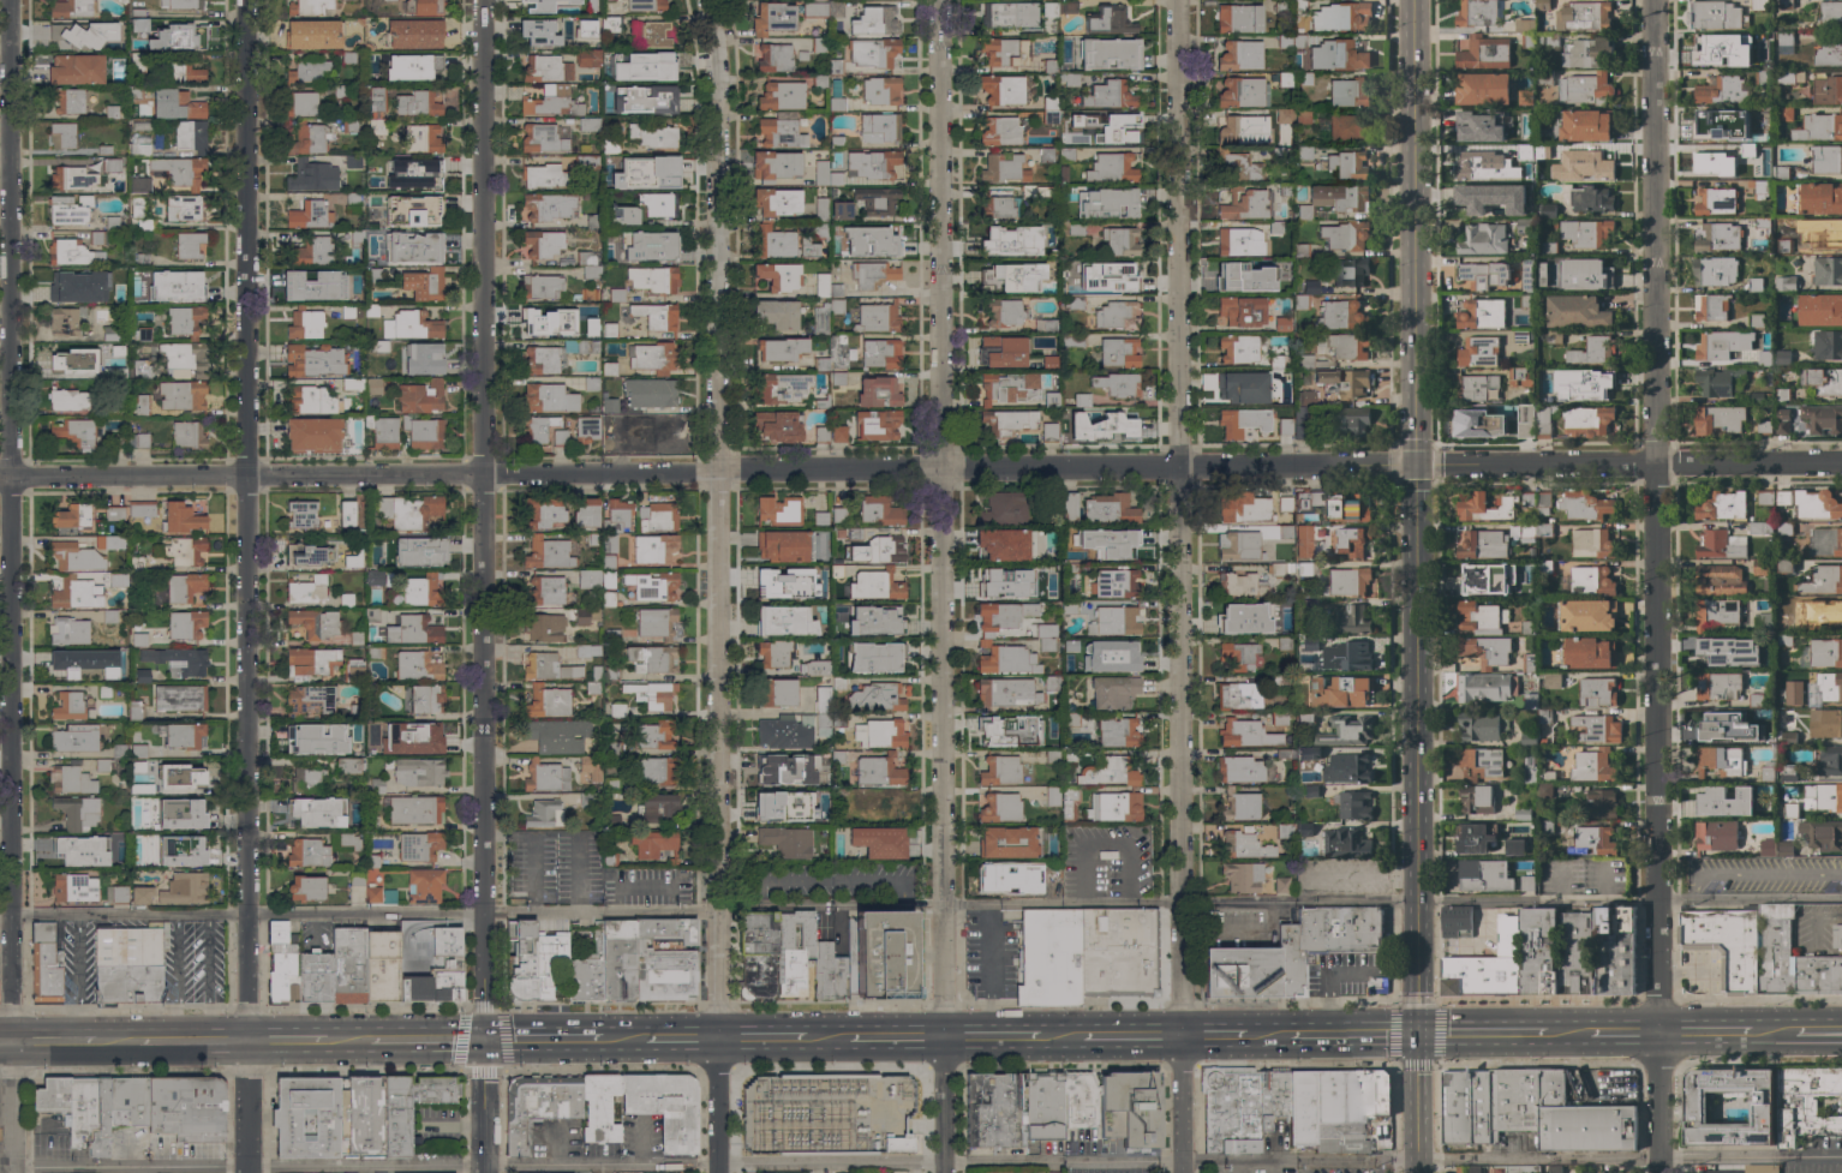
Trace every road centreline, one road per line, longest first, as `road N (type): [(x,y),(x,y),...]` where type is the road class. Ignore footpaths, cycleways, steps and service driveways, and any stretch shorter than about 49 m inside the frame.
road 1 (residential): [(722,1172),(720,82),(710,0)]
road 2 (residential): [(1185,1172),(1175,0)]
road 3 (residential): [(1661,1172),(1652,0)]
road 4 (residential): [(944,1172),(936,0)]
road 5 (residential): [(13,1172),(6,0)]
road 6 (residential): [(251,1172),(245,0)]
road 7 (residential): [(484,1040),(482,0)]
road 8 (residential): [(1180,468),(484,474)]
road 9 (residential): [(484,474),(0,477)]
road 10 (tertiary): [(1417,466),(1411,0)]
road 11 (residential): [(1841,461),(1417,466)]
road 12 (tertiary): [(1419,903),(1418,581)]
road 13 (residential): [(1324,467),(1180,468)]
road 14 (tertiary): [(1419,1172),(1419,1035)]
road 15 (tertiary): [(1419,1035),(1419,903)]
road 16 (secondary): [(1549,1034),(1419,1035)]
road 17 (secondary): [(1419,1035),(1294,1035)]

